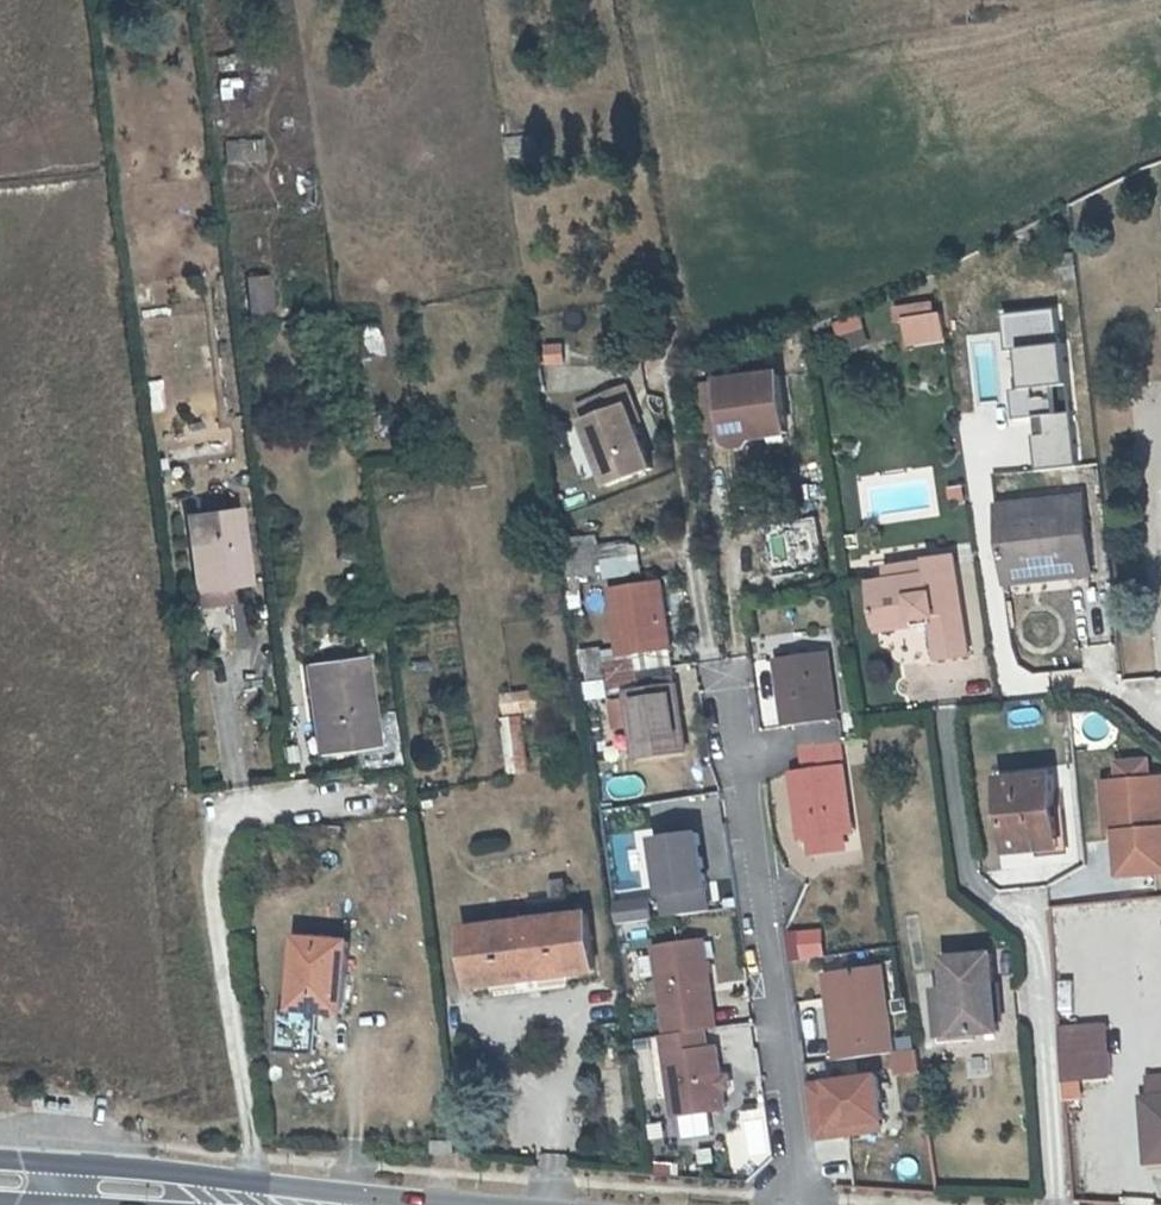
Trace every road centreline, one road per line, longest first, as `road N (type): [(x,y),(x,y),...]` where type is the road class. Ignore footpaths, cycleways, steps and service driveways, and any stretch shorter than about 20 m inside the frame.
road 1 (residential): [(1057,1204),(1041,946),(1028,921),(972,881),(949,721)]
road 2 (residential): [(804,1204),(729,697)]
road 3 (residential): [(256,1181),(209,878),(221,826),(240,808),(361,795)]
road 4 (primary): [(256,1181),(0,1156)]
road 5 (primary): [(424,1204),(256,1181)]

